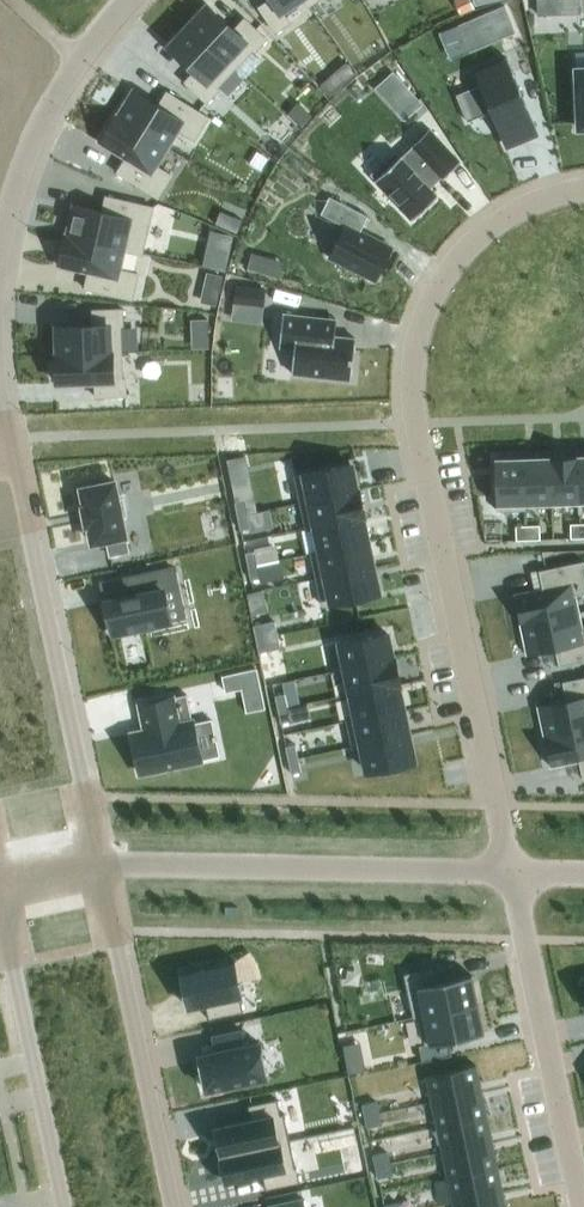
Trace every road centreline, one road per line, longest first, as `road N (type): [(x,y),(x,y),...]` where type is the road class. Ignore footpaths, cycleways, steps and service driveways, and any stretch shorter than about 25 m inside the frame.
road 1 (residential): [(583,190),(534,200),(481,233),(434,289),(412,352),(410,403),(505,872)]
road 2 (residential): [(99,868),(505,872)]
road 3 (residential): [(83,798),(0,438)]
road 4 (residential): [(99,868),(170,1206)]
road 5 (residential): [(505,872),(582,1206)]
road 6 (residential): [(0,898),(64,1206)]
road 7 (residential): [(128,0),(79,58),(35,132),(0,236)]

